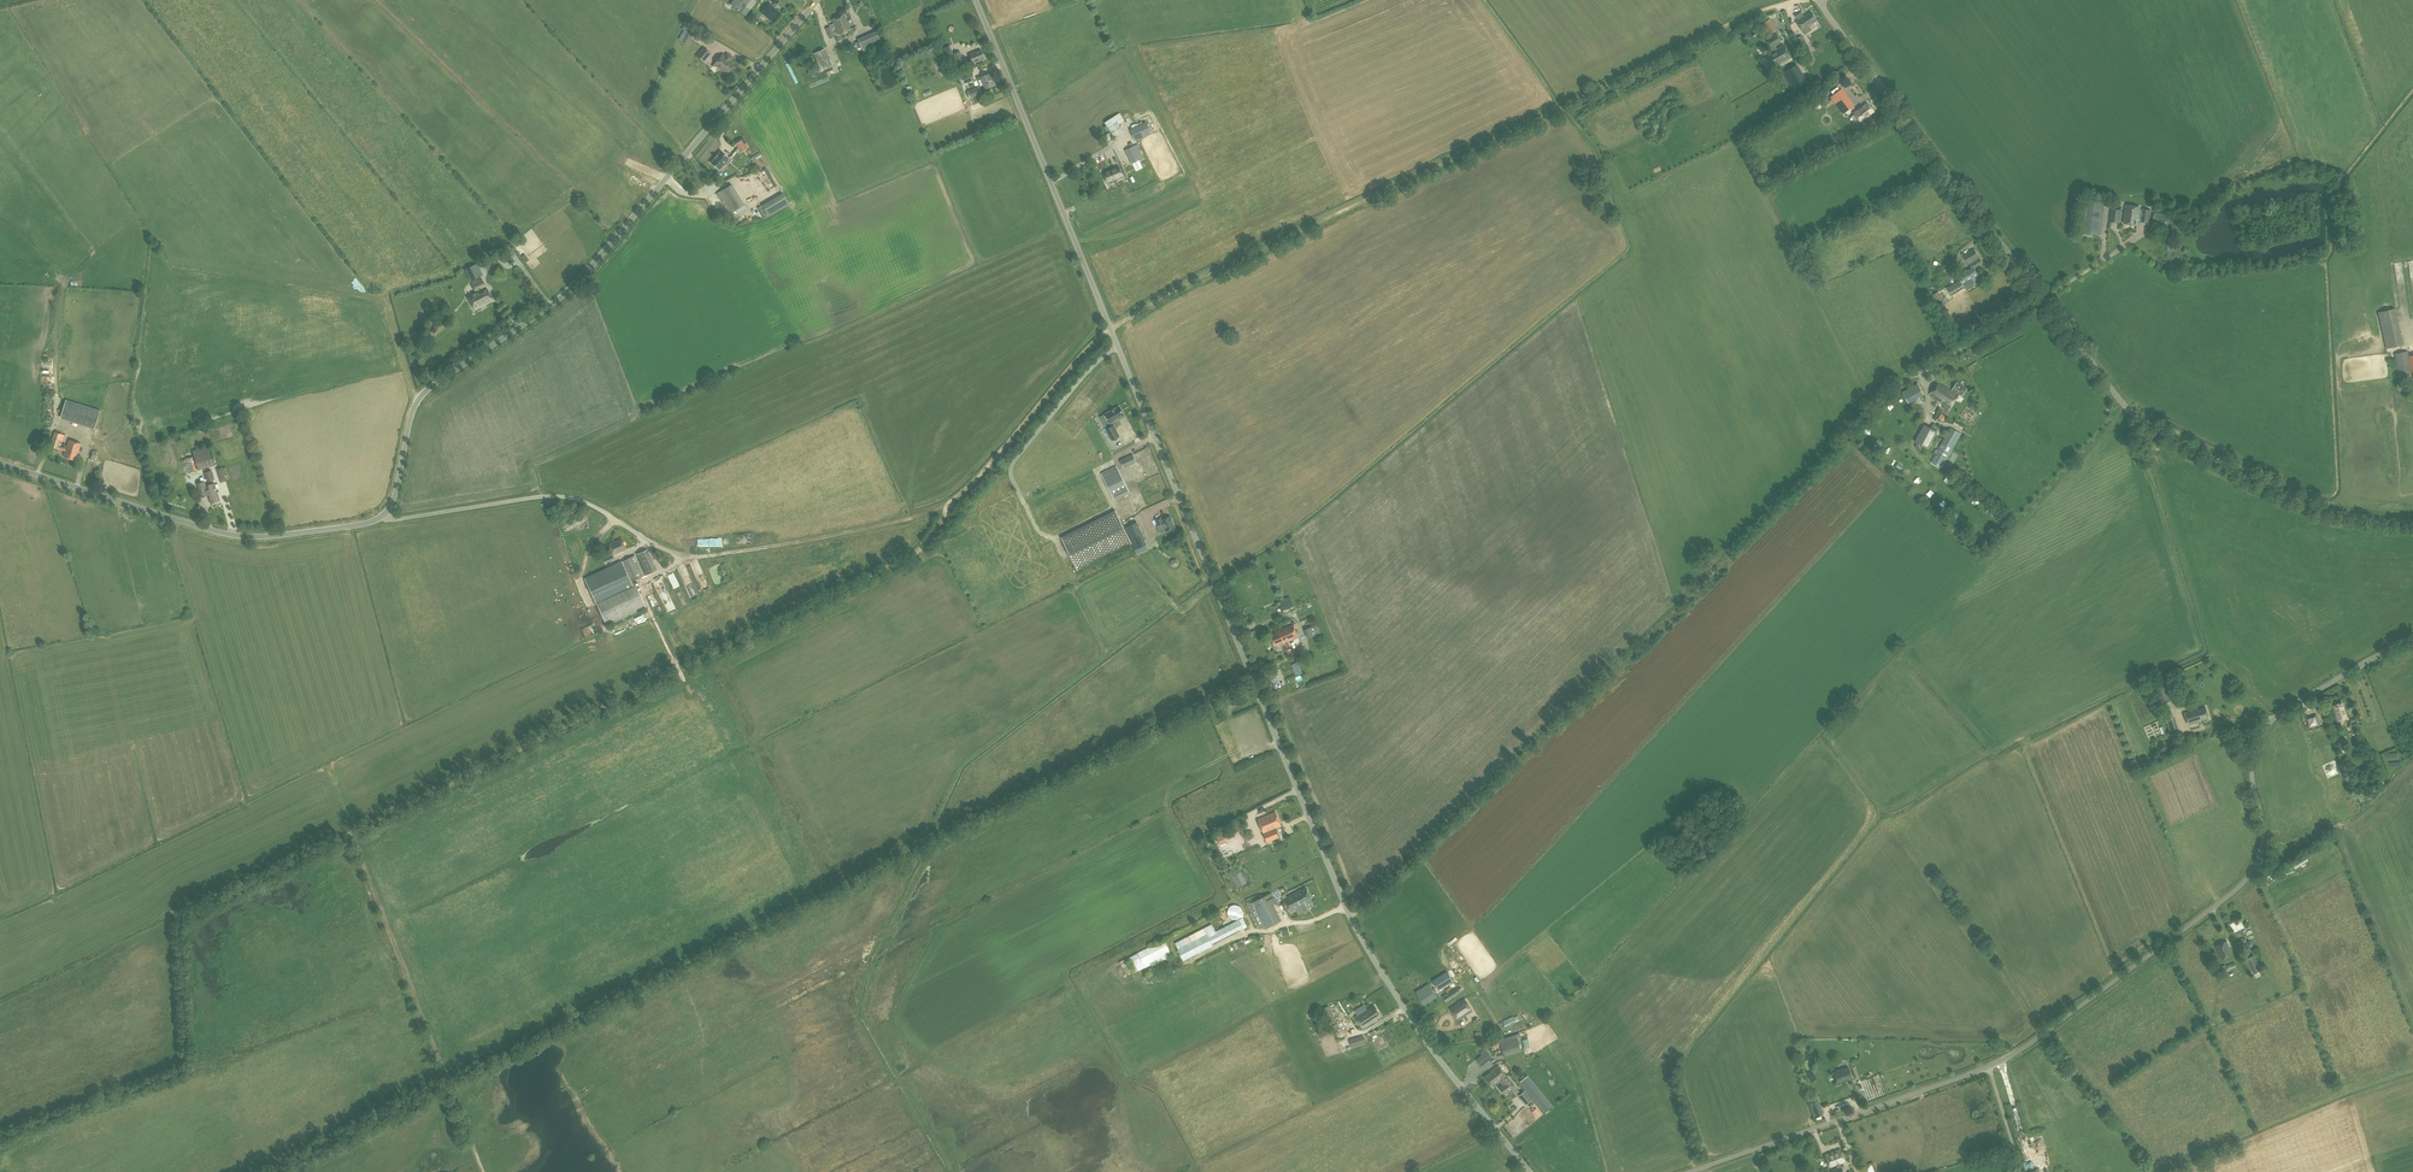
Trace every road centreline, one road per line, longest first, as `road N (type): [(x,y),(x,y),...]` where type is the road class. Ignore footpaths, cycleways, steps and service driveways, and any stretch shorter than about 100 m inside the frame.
road 1 (tertiary): [(1530,1171),(1427,1042),(1349,914),(976,0)]
road 2 (unclassified): [(0,463),(236,536),(382,516),(422,395),(557,302),(818,0)]
road 3 (track): [(948,505),(1081,356),(1127,319),(1750,15),(1807,0)]
road 4 (unclassified): [(1690,1171),(1994,1065),(2145,958),(2251,872),(2263,825),(2252,769),(2264,730),(2292,704),(2412,635)]
road 5 (track): [(948,505),(905,559),(349,833),(447,1083)]
road 6 (track): [(1349,914),(1916,375)]
road 7 (unclassified): [(2412,522),(2353,517),(2296,500),(2161,434),(2128,409),(2043,298)]
road 8 (unclassified): [(2043,298),(1818,0)]
road 9 (track): [(697,557),(557,496),(382,516)]
road 10 (track): [(697,557),(837,535),(948,505)]
road 11 (track): [(349,833),(180,916)]
road 12 (track): [(1279,744),(1252,745),(1141,800),(1126,829)]
road 13 (unclassified): [(1916,375),(2043,298)]

